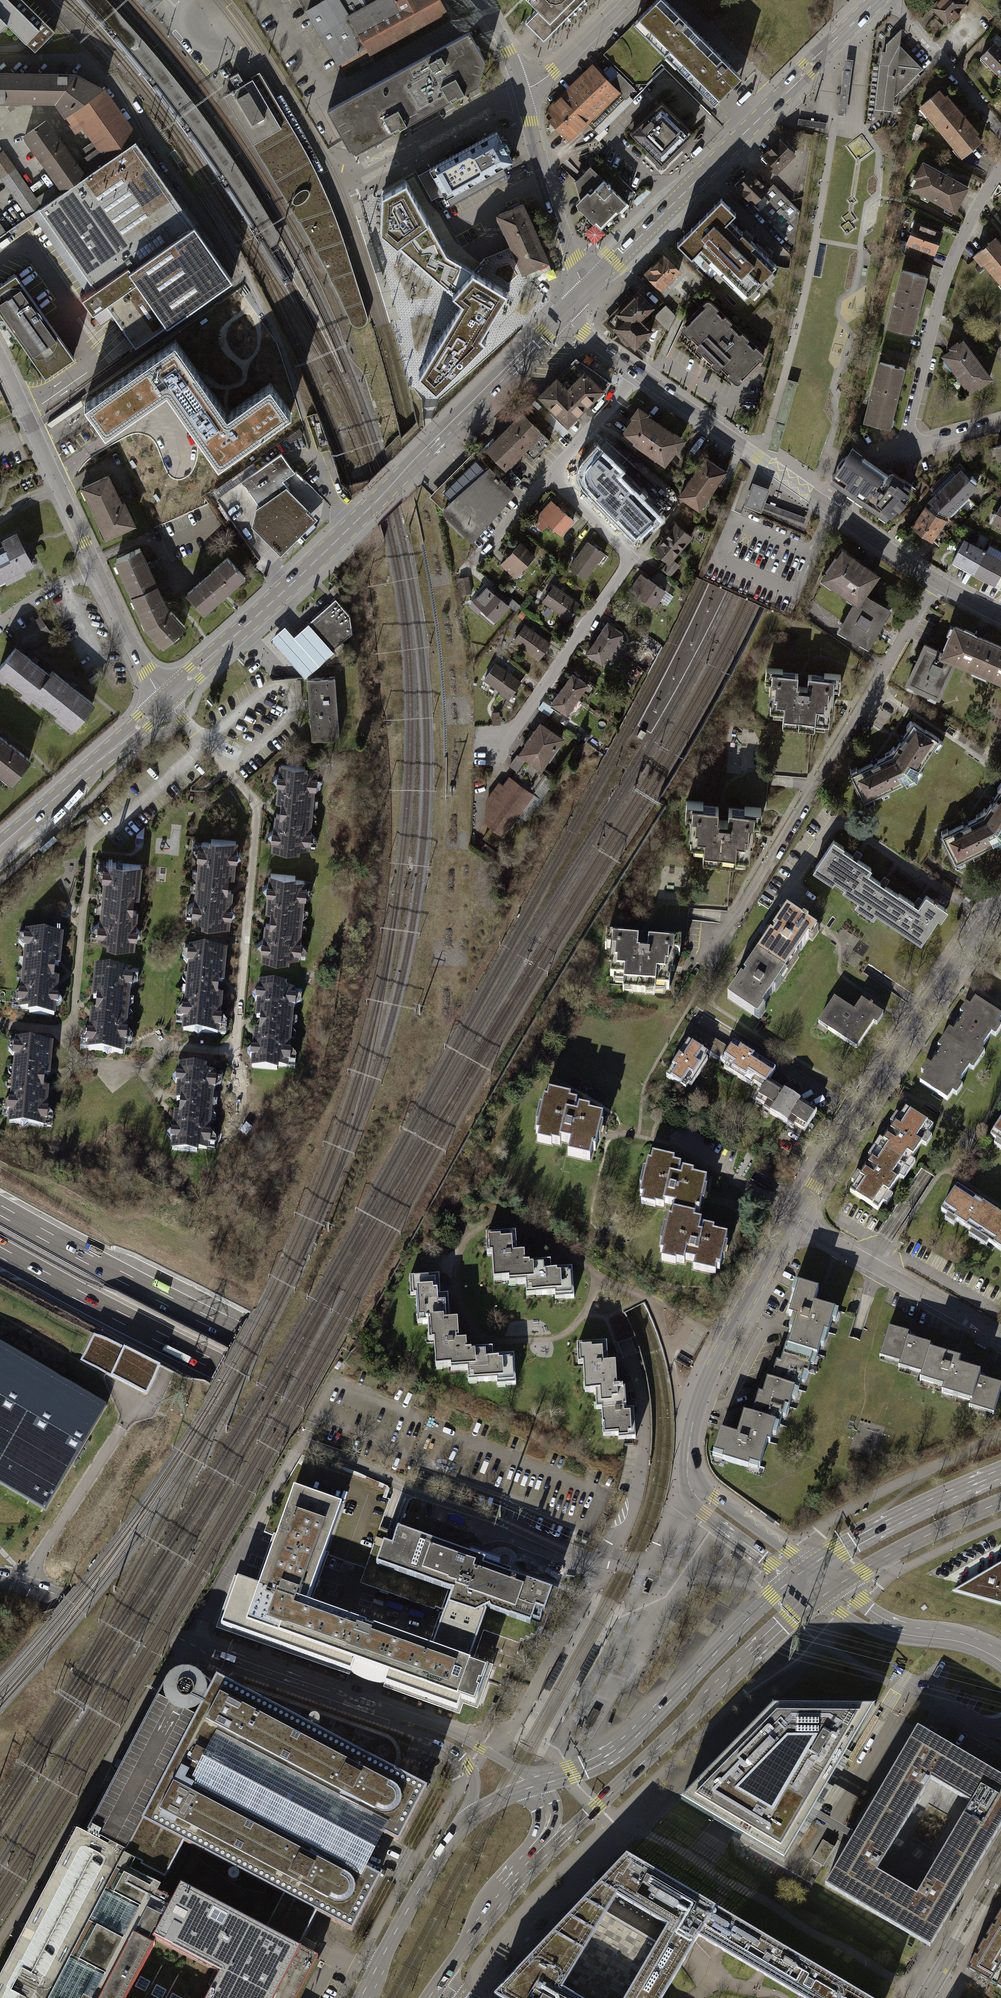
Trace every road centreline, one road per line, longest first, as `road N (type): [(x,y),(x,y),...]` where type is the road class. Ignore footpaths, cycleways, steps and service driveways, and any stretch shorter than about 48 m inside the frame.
road 1 (motorway): [(1000,1624),(787,1561),(470,1441),(236,1335),(0,1210)]
road 2 (motorway): [(0,1252),(219,1367),(596,1533),(1000,1664)]
road 3 (primary): [(166,699),(561,314)]
road 4 (secondary): [(472,1938),(549,1849),(824,1594)]
road 5 (unclassified): [(383,1715),(0,1576)]
road 6 (primary): [(588,287),(877,0)]
road 7 (tertiary): [(1000,903),(794,1219)]
road 8 (residential): [(522,91),(336,188),(256,50)]
road 9 (residential): [(551,476),(631,558),(506,738),(490,749)]
road 10 (secondary): [(799,1574),(622,1750),(545,1784)]
road 11 (tertiary): [(794,1219),(699,1401),(686,1472),(694,1493)]
road 12 (residential): [(904,451),(941,296),(1000,170)]
road 13 (tertiary): [(639,374),(836,512)]
road 14 (residential): [(794,1219),(1000,1340)]
road 15 (residential): [(97,570),(0,361)]
road 16 (secondary): [(1000,1469),(890,1519),(799,1574)]
road 17 (primary): [(0,849),(166,699)]
road 18 (secondary): [(469,1819),(441,1854),(361,1997)]
road 19 (unclassified): [(522,91),(564,238),(588,287)]
road 20 (secondary): [(824,1594),(1000,1502)]
road 21 (tertiary): [(836,512),(1000,616)]
road 22 (residential): [(1000,1660),(964,1642),(888,1630),(824,1594)]
road 23 (unclassified): [(545,1784),(442,1730),(383,1715)]
road 24 (residential): [(1000,133),(888,0)]
road 25 (unclassified): [(383,1715),(462,1757),(473,1783),(469,1819)]
road 26 (residential): [(166,699),(97,570)]
road 27 (residential): [(1000,1871),(928,1997)]
road 28 (unclassified): [(622,0),(553,72),(522,91)]
road 29 (residential): [(639,374),(551,476)]
road 30 (unclassified): [(493,1893),(550,1831),(555,1800),(545,1784)]
road 31 (tertiary): [(694,1493),(799,1574)]
road 32 (residential): [(604,1560),(647,1563),(694,1493)]
road 33 (secondary): [(493,1893),(538,1826),(535,1804),(517,1792)]
road 34 (residential): [(551,476),(470,567)]

